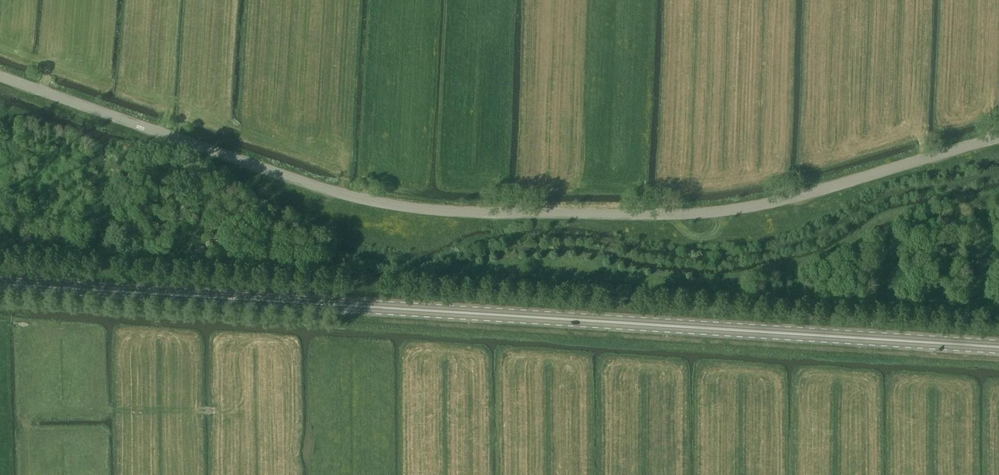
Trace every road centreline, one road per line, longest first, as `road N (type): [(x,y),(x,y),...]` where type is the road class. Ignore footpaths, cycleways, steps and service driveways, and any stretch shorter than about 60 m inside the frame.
road 1 (unclassified): [(0,77),(321,188),(423,211),(712,212),(805,195),(998,138)]
road 2 (primary): [(998,347),(0,285)]
road 3 (track): [(0,321),(24,323),(26,410),(223,412),(225,474)]
road 4 (track): [(670,44),(663,216)]

